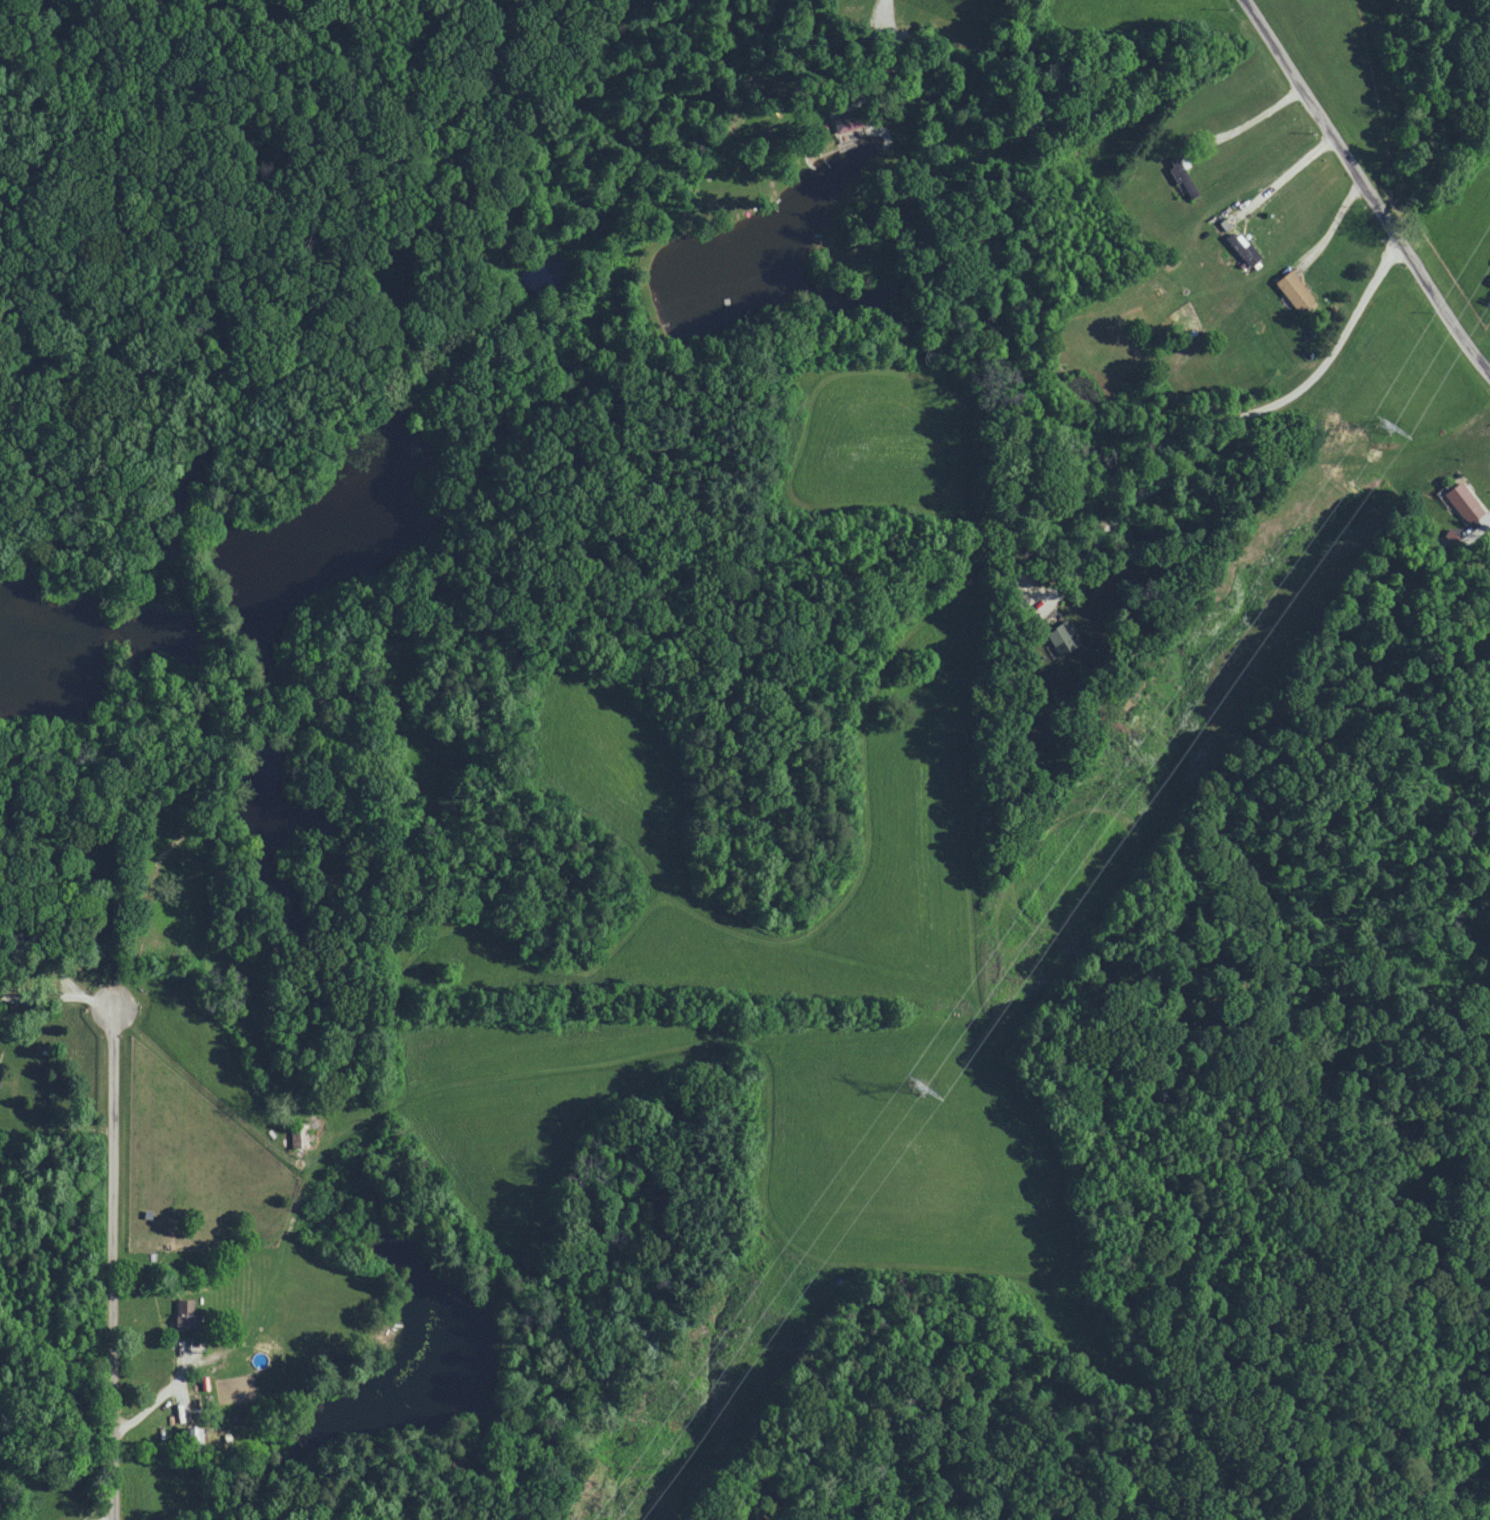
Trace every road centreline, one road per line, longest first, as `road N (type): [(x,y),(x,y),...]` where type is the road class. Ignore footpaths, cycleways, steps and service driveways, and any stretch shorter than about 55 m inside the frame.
road 1 (residential): [(113,1519),(108,999),(74,986),(0,906)]
road 2 (residential): [(1489,368),(1247,0)]

